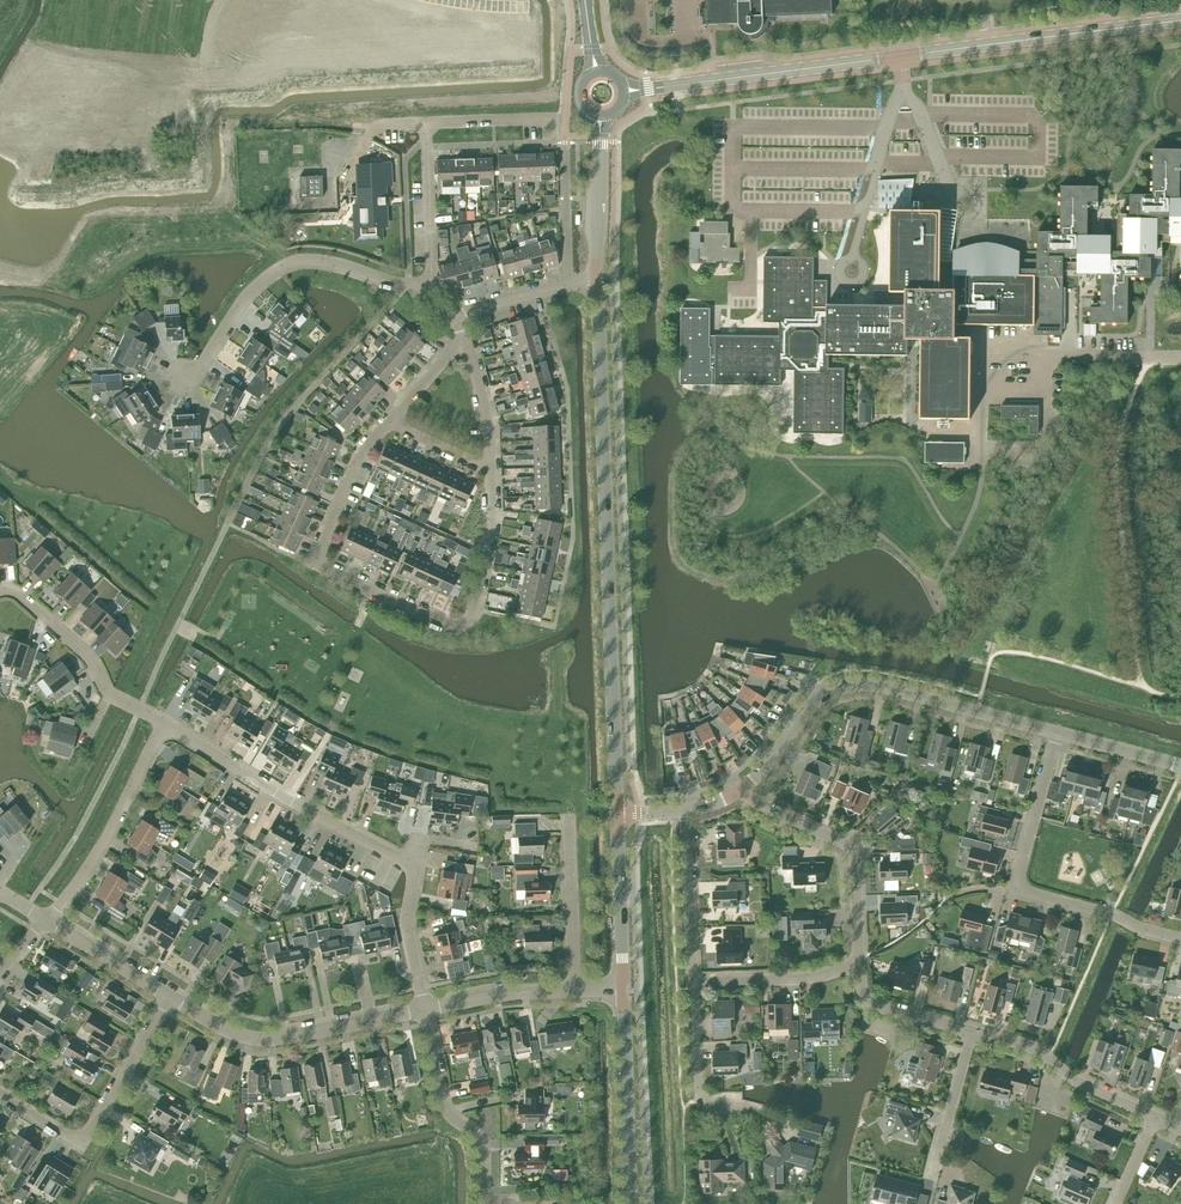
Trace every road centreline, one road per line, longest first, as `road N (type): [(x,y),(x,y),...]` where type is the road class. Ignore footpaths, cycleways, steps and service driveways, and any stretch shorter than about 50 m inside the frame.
road 1 (tertiary): [(624,90),(1180,21)]
road 2 (tertiary): [(619,814),(594,277)]
road 3 (unclassified): [(1058,732),(852,684),(814,702),(743,788)]
road 4 (residential): [(471,617),(455,628),(312,562),(361,452),(388,422)]
road 5 (residential): [(1180,938),(1023,888),(1020,874),(1058,732)]
road 6 (residential): [(425,286),(319,260),(283,265),(248,294),(199,368),(183,377)]
road 7 (residential): [(163,722),(415,866)]
road 8 (residential): [(170,996),(256,1039),(424,1009)]
road 9 (residential): [(163,1009),(82,1145),(0,1093)]
road 10 (residential): [(517,1202),(482,1203),(480,1145),(443,1105),(424,1009)]
road 11 (residential): [(859,966),(852,850),(755,803),(743,788)]
road 12 (unclassified): [(45,920),(106,836),(163,722)]
road 13 (residential): [(163,722),(109,695),(81,651),(18,595),(0,592)]
road 14 (tertiary): [(629,1203),(621,990)]
road 15 (unclassified): [(1180,358),(1033,355),(1009,366),(992,398)]
road 16 (residential): [(1154,1117),(1073,1079),(1038,1050),(971,1031)]
road 17 (tertiary): [(621,990),(619,814)]
road 18 (residential): [(574,990),(569,816)]
road 19 (residential): [(695,983),(685,810)]
road 20 (residential): [(695,983),(805,979),(859,966)]
road 21 (residential): [(425,286),(431,268),(425,123)]
road 22 (tertiary): [(594,277),(600,115)]
road 23 (residential): [(738,1102),(699,1102),(695,983)]
road 24 (residential): [(471,617),(492,518),(490,468)]
road 25 (residential): [(424,1009),(574,990)]
road 26 (residential): [(933,1177),(971,1031)]
road 27 (residential): [(45,920),(170,996)]
road 28 (residential): [(424,1009),(406,922),(415,866)]
road 29 (residential): [(459,322),(474,311),(594,277)]
road 30 (residential): [(971,1031),(873,1003),(859,966)]
road 31 (residential): [(490,468),(488,424),(463,339)]
road 32 (residential): [(425,123),(554,117)]
road 33 (unclassified): [(1180,765),(1058,732)]

